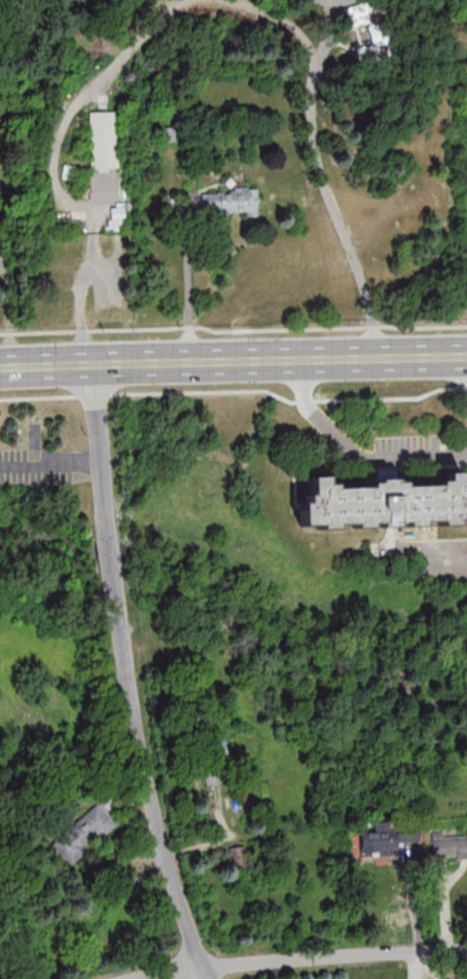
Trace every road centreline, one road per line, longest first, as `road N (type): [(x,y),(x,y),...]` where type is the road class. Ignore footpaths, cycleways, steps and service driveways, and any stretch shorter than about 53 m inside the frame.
road 1 (secondary): [(466,356),(0,369)]
road 2 (residential): [(211,978),(155,815),(111,565)]
road 3 (residential): [(138,978),(278,961),(466,952)]
road 4 (residential): [(107,538),(91,366)]

